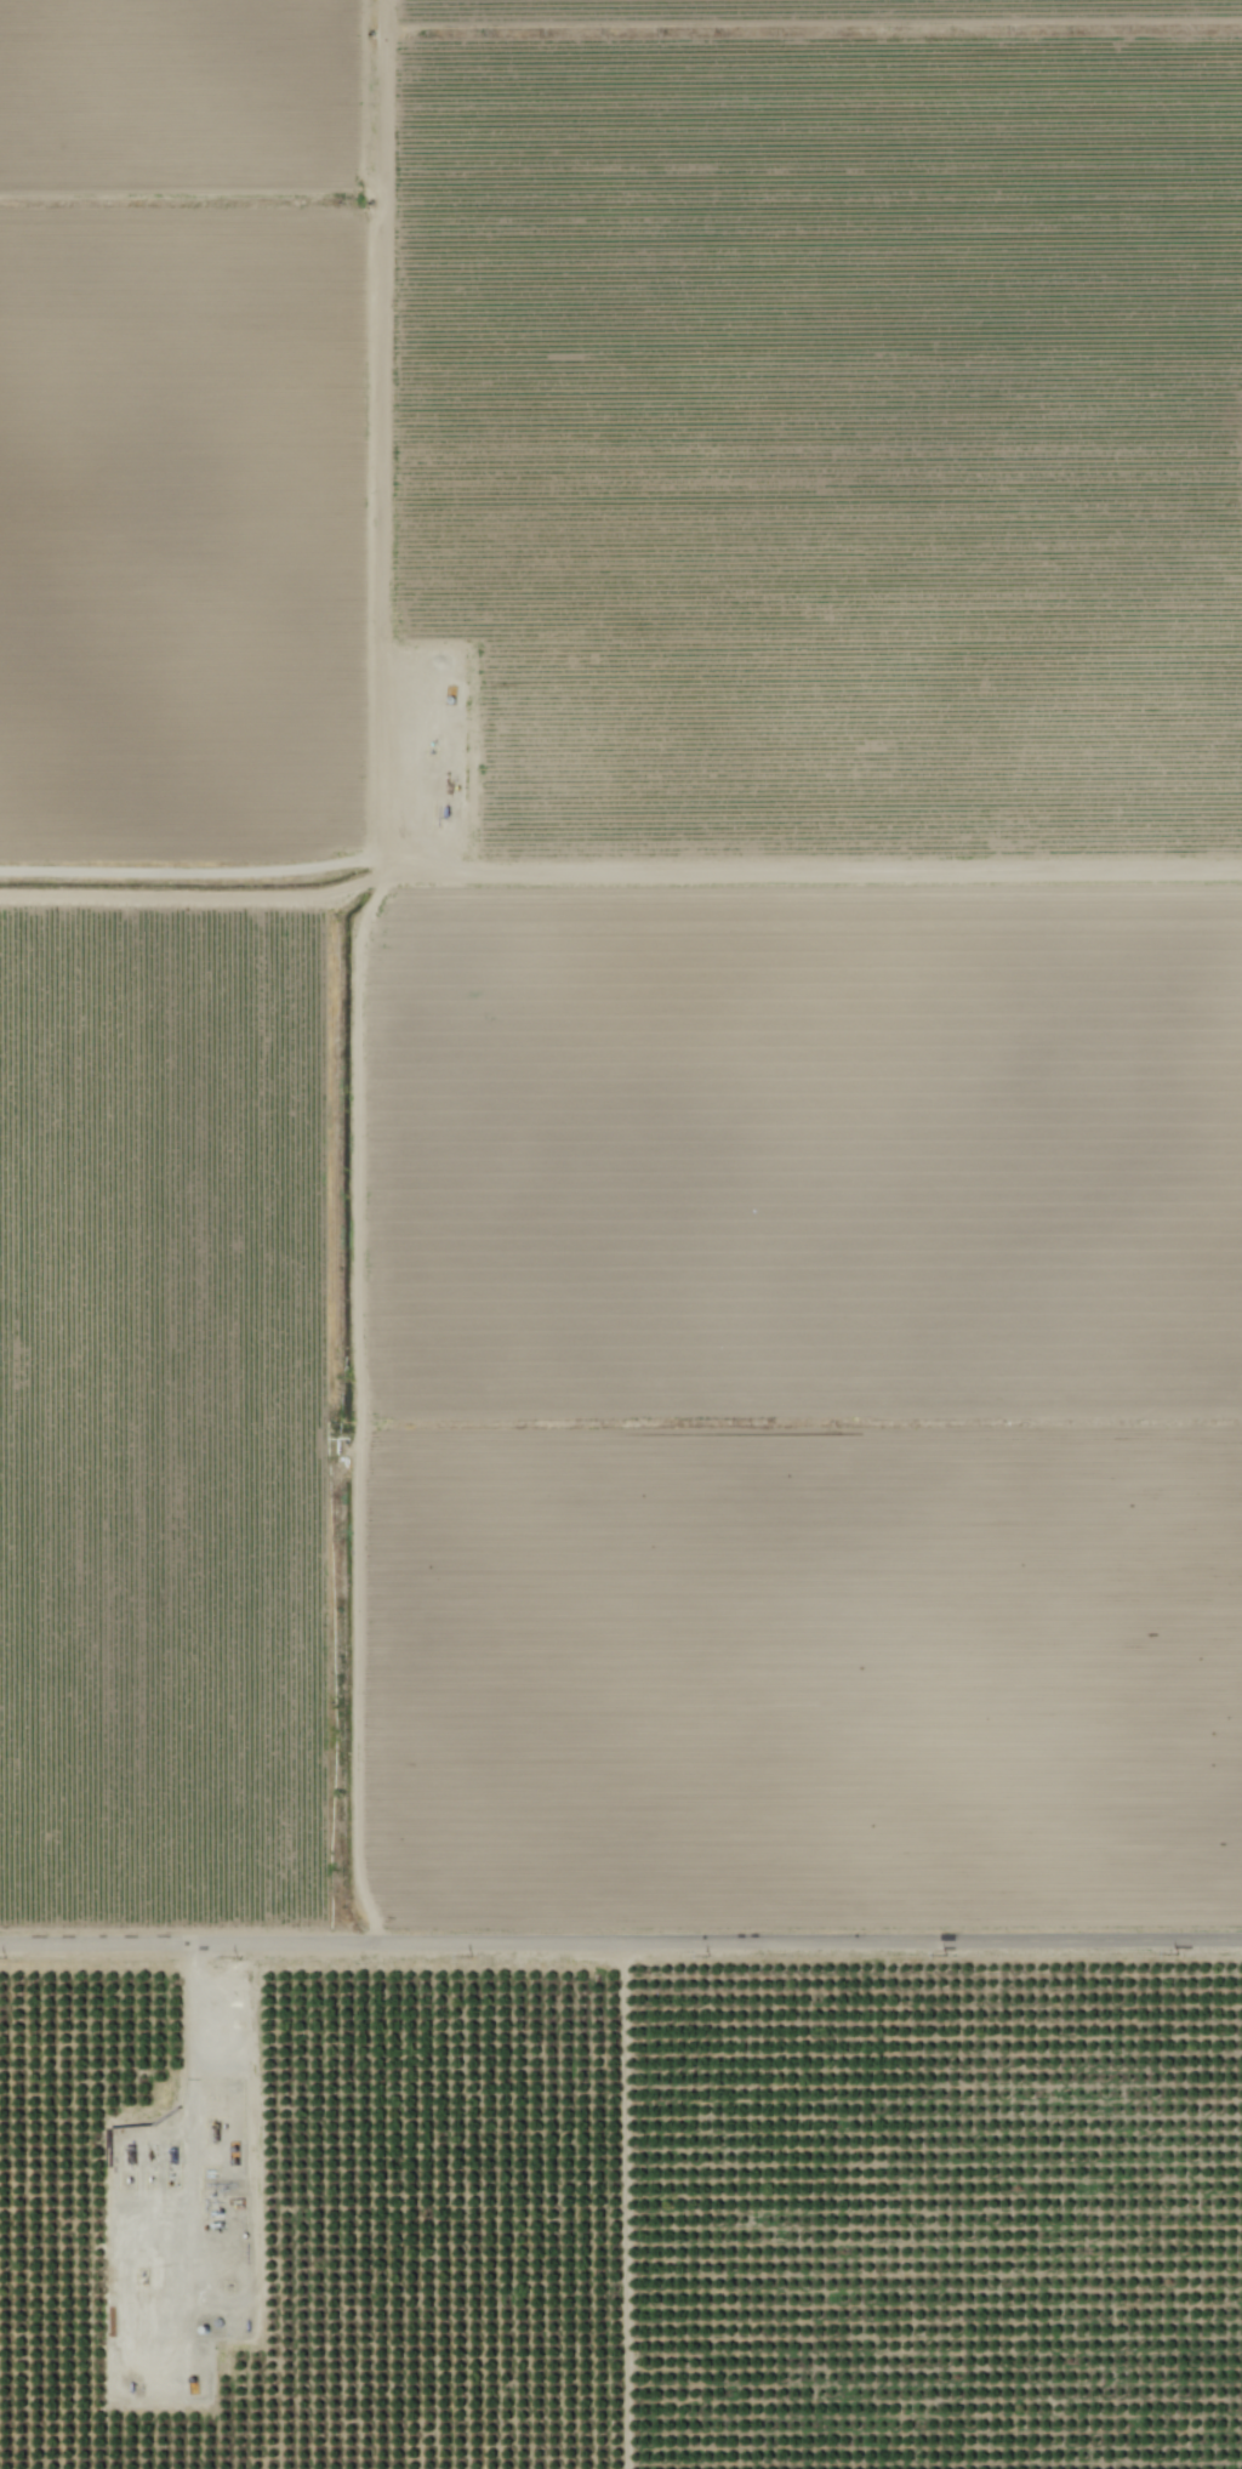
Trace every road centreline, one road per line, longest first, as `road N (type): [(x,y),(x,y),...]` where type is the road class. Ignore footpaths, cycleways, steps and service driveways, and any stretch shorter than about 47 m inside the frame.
road 1 (residential): [(1241,1939),(0,1944)]

